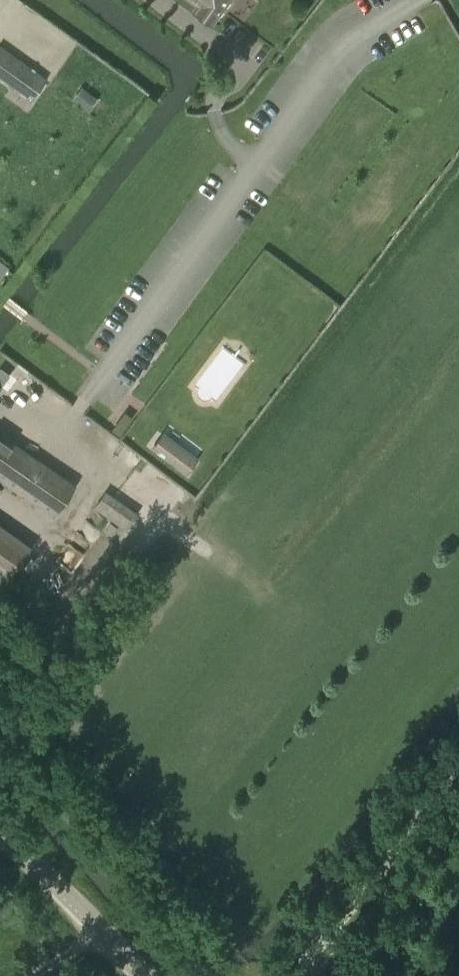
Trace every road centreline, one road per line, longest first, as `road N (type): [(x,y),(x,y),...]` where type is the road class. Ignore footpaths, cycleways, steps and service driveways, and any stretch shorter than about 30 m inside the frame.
road 1 (unclassified): [(293,975),(458,762)]
road 2 (tertiary): [(143,975),(0,838)]

